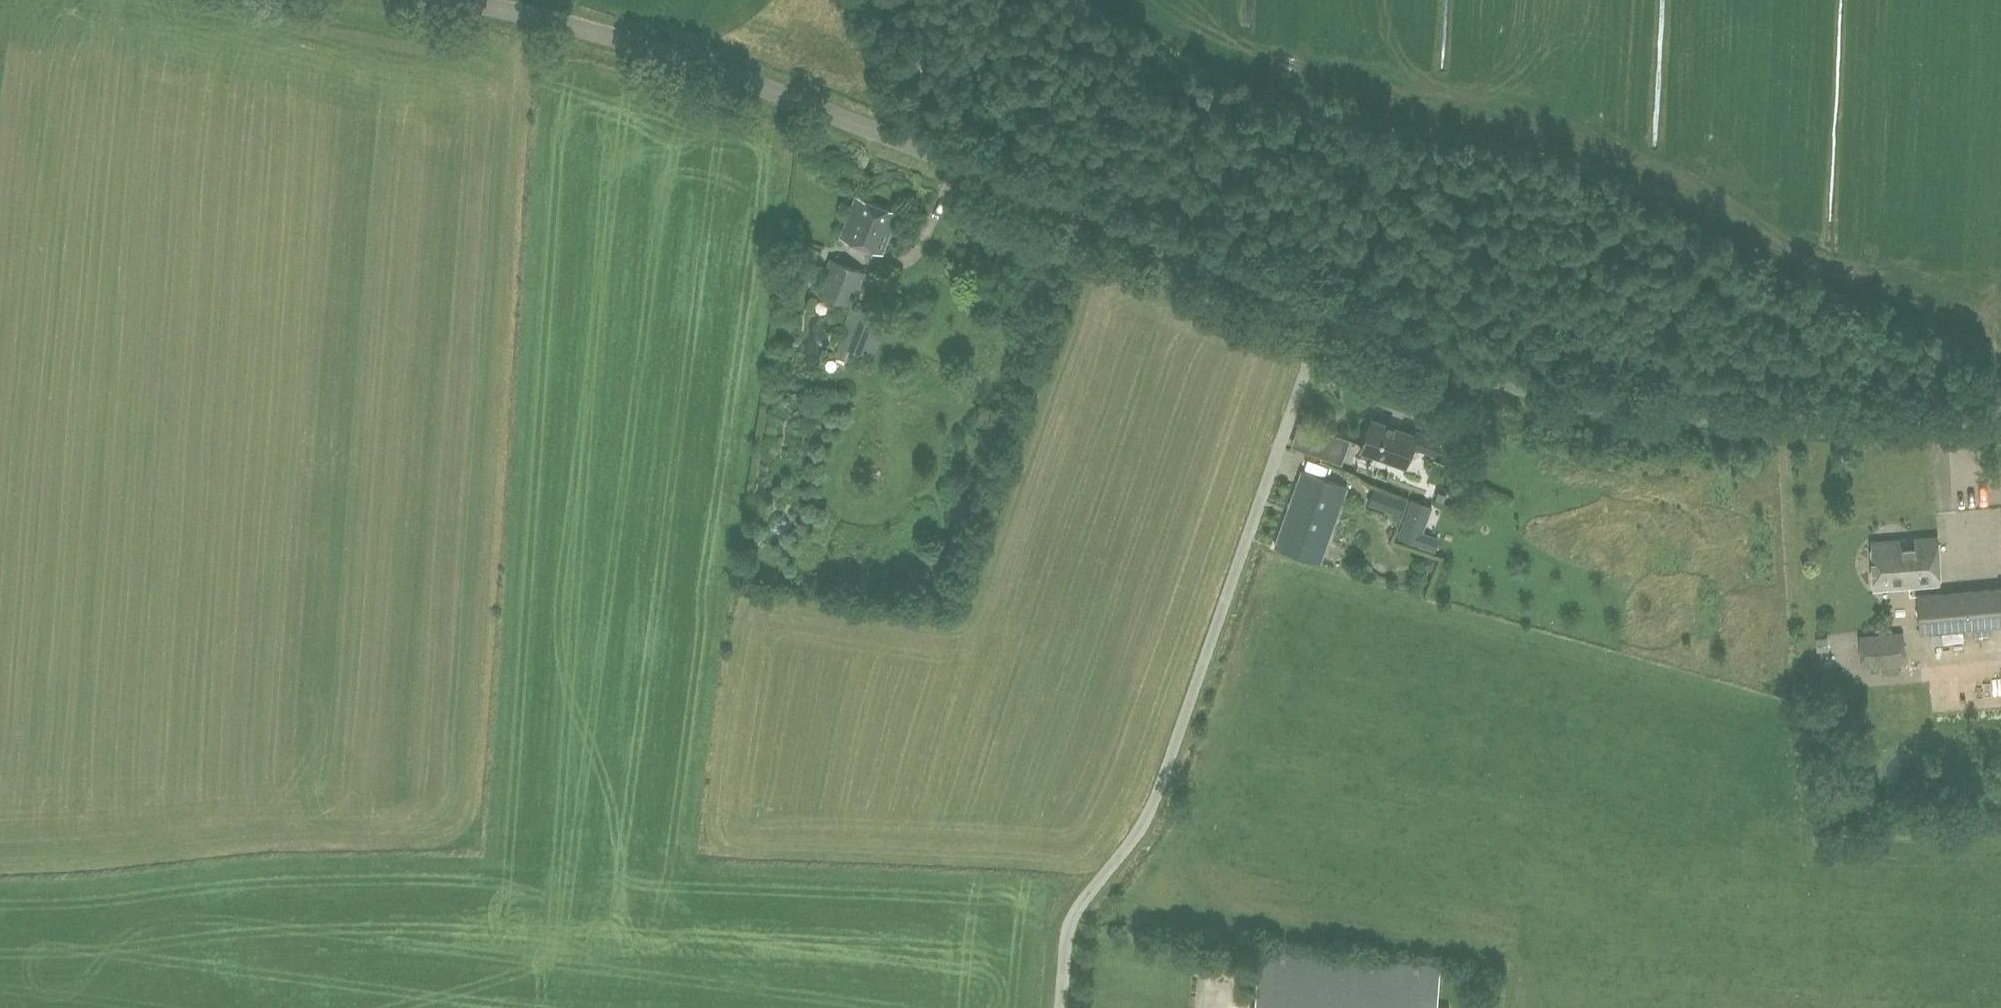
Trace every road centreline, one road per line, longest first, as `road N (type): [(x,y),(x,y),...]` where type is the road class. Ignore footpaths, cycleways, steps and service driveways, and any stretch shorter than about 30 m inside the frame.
road 1 (tertiary): [(1329,314),(669,54),(452,0)]
road 2 (unclassified): [(1062,1007),(1067,945),(1094,894),(1152,818),(1329,314)]
road 3 (tertiary): [(2000,418),(1619,411),(1493,377),(1329,314)]

